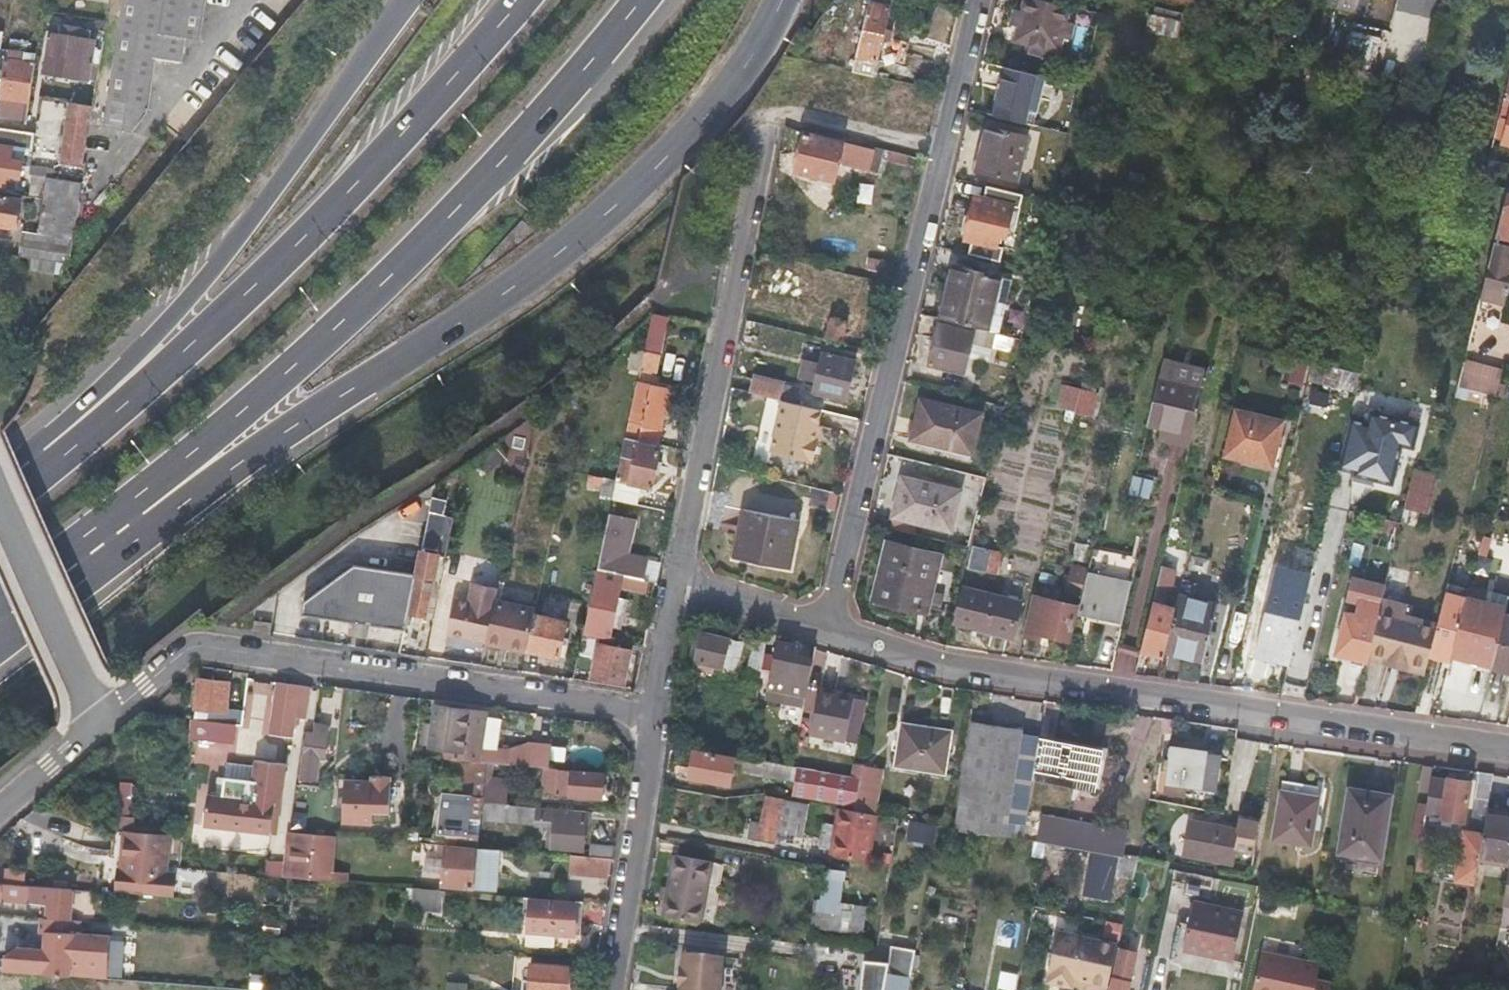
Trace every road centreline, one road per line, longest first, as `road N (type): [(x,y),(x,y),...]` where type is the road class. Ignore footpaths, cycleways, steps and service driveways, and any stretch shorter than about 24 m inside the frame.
road 1 (primary): [(0,627),(571,246),(707,114),(780,0)]
road 2 (trunk): [(0,608),(201,450),(333,330),(484,184),(642,0)]
road 3 (trunk): [(524,0),(202,341),(0,509)]
road 4 (residential): [(829,634),(968,671),(1508,751)]
road 5 (residential): [(978,0),(829,634)]
road 6 (trunk): [(407,0),(159,340),(0,477)]
road 7 (residential): [(95,726),(176,656),(204,650),(658,712)]
road 8 (residential): [(677,593),(764,144)]
road 9 (residential): [(611,989),(658,712)]
road 10 (unclassified): [(0,519),(83,702)]
road 11 (residential): [(677,593),(829,634)]
road 12 (residential): [(0,808),(95,726)]
road 13 (residential): [(658,712),(677,593)]

